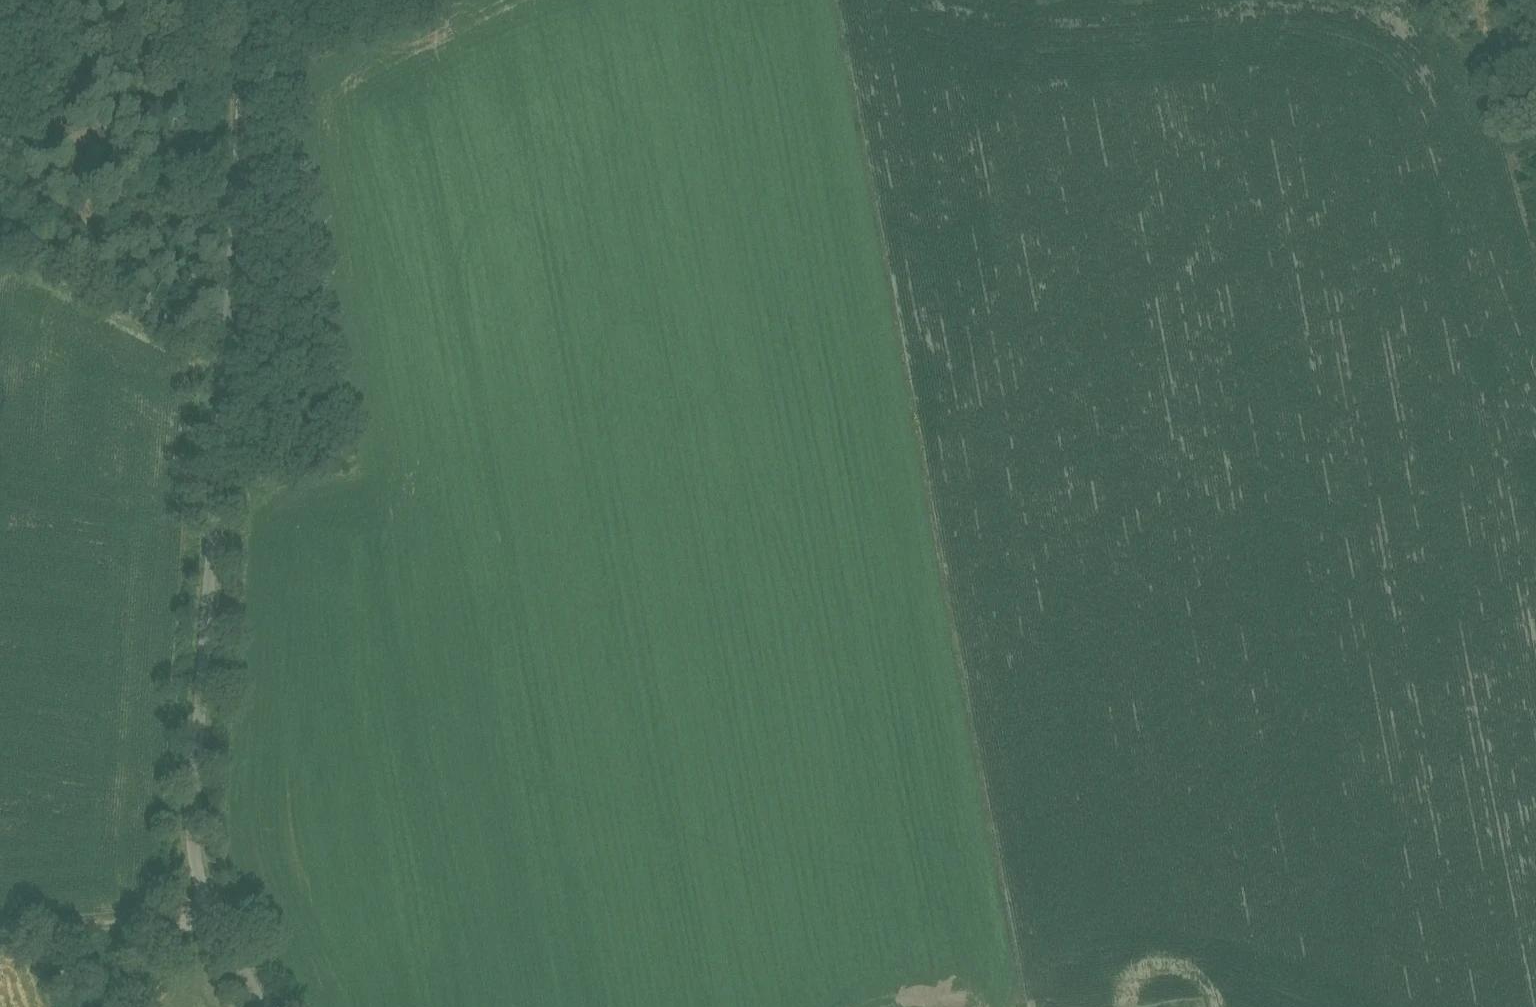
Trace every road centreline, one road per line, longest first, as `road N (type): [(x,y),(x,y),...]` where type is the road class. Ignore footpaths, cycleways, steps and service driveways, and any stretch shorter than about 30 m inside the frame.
road 1 (unclassified): [(254,1006),(193,896),(190,817),(214,660),(254,256),(271,0)]

